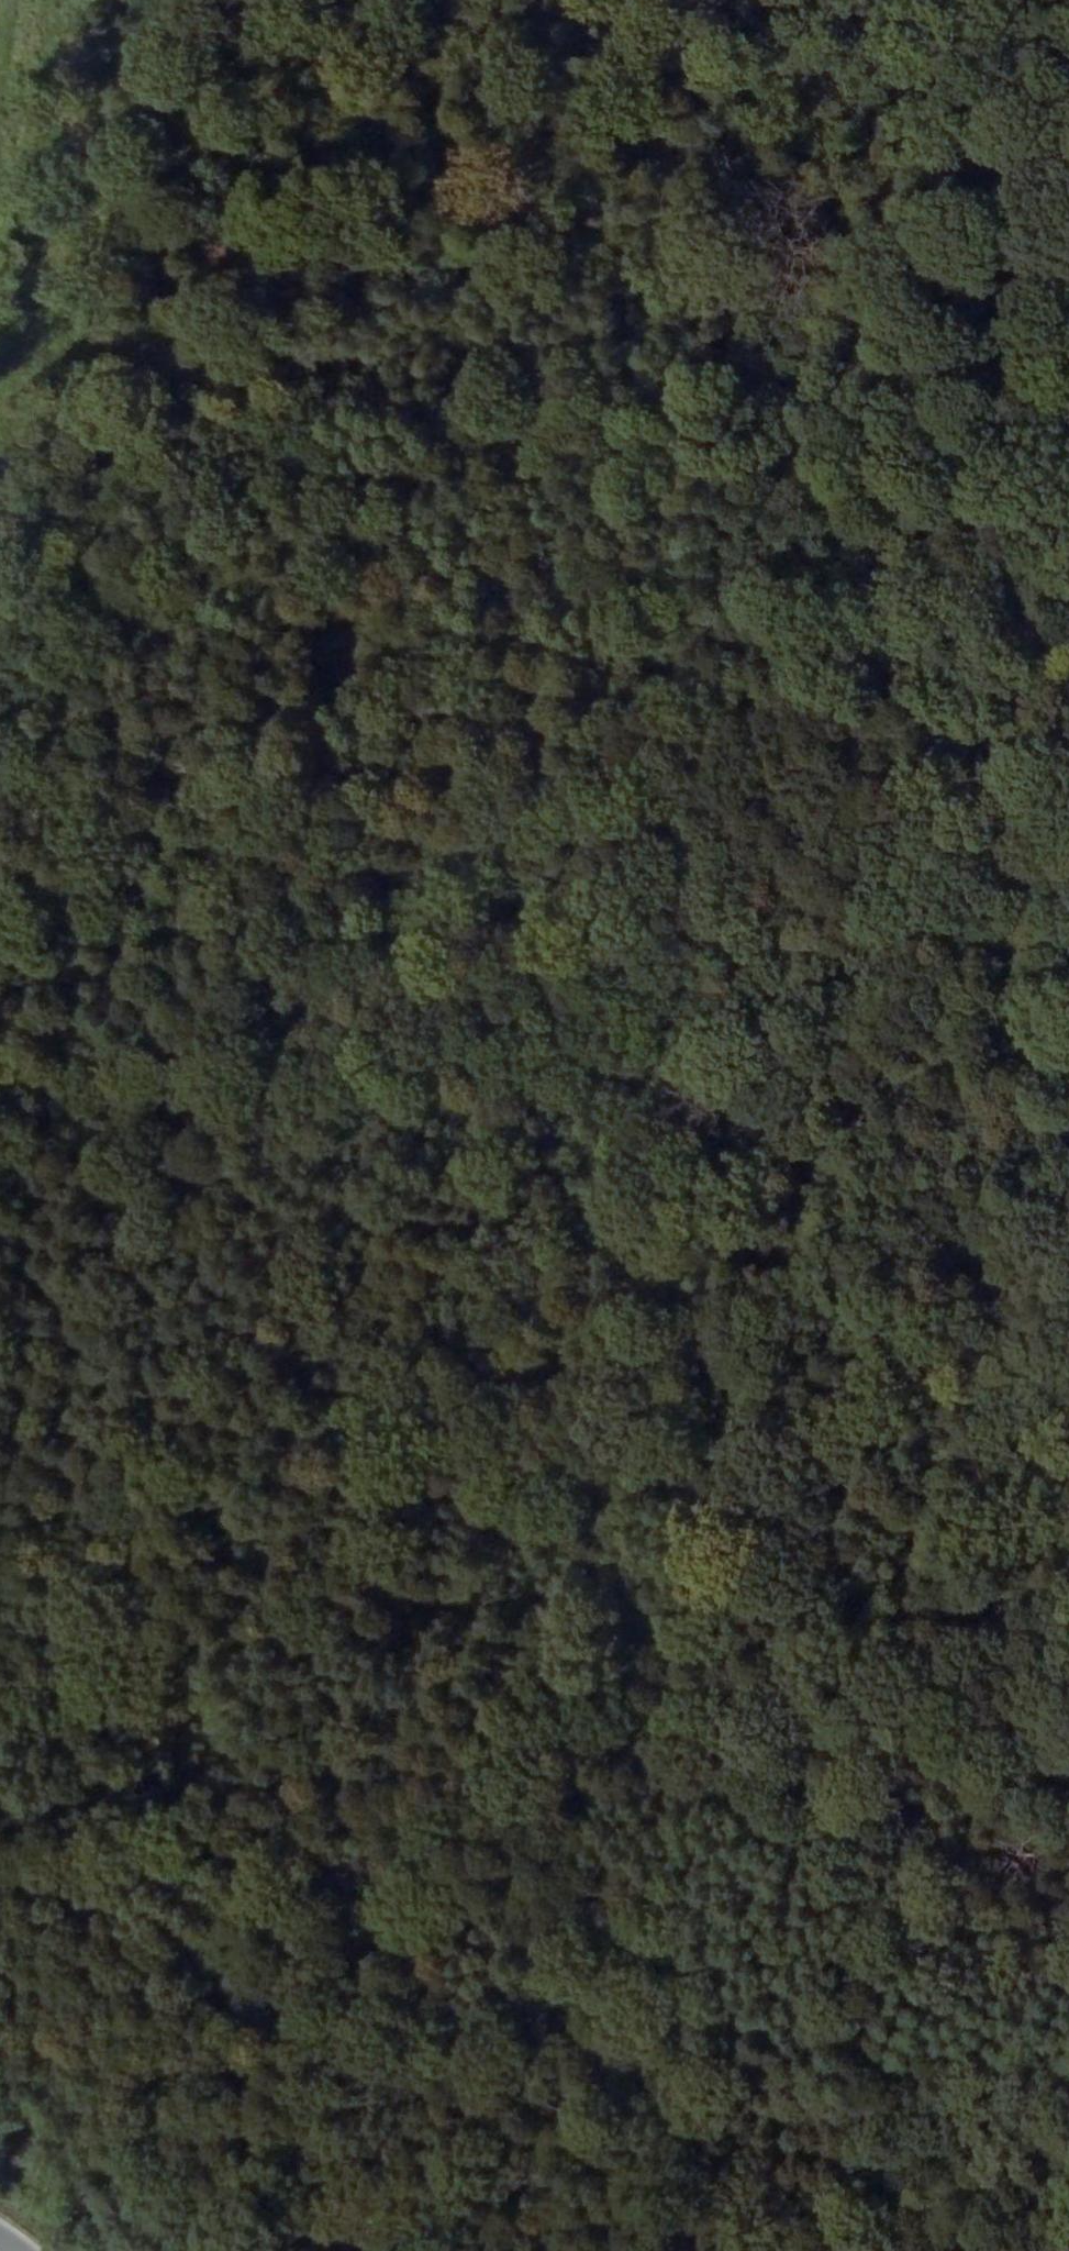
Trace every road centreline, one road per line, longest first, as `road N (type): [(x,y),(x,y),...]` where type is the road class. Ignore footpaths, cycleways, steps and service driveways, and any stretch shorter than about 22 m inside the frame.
road 1 (track): [(0,319),(384,0)]
road 2 (track): [(1014,0),(1055,262)]

